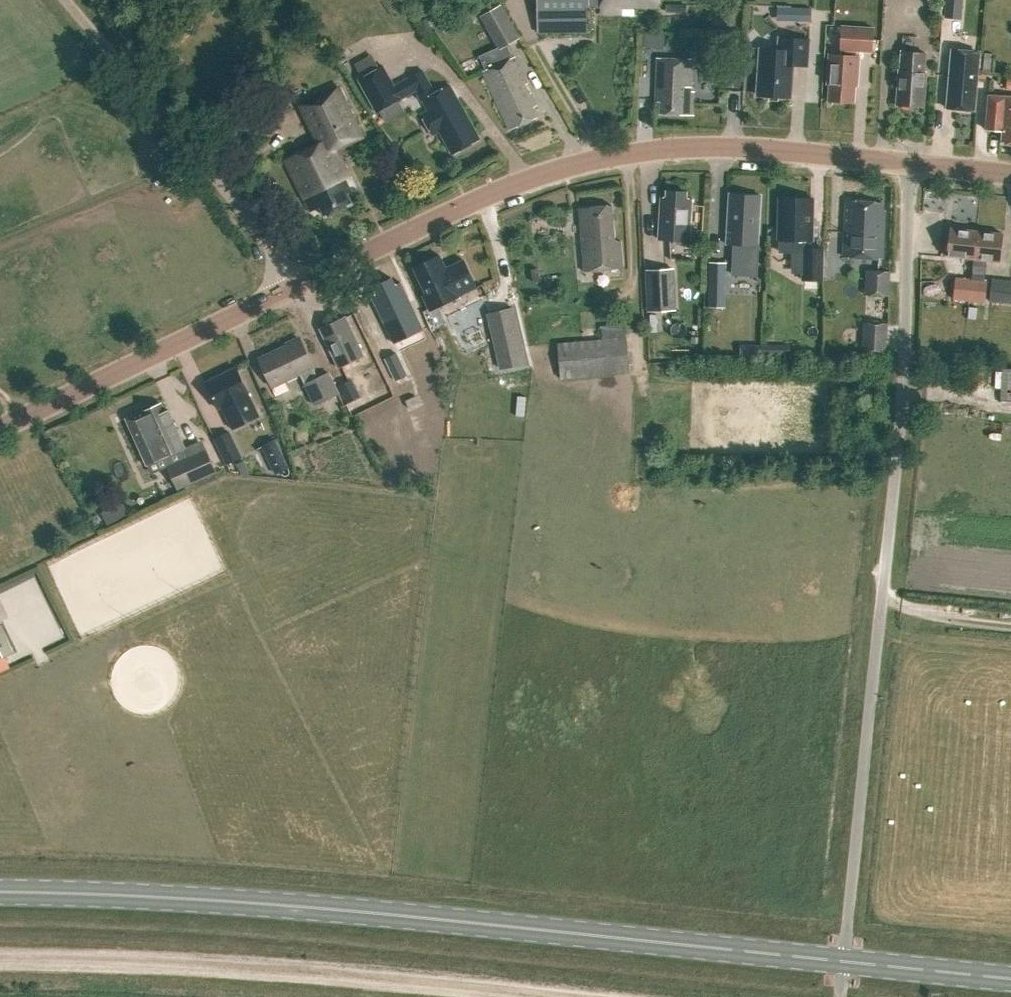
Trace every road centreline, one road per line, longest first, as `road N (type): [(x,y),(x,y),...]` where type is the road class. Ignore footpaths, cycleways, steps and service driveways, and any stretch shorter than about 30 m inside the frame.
road 1 (primary): [(842,960),(258,899),(0,893)]
road 2 (unclassified): [(842,960),(900,412),(908,164)]
road 3 (unclassified): [(289,289),(488,196),(583,162),(720,147),(908,164)]
road 4 (track): [(0,962),(157,966),(568,996)]
road 5 (unclassified): [(0,427),(289,289)]
road 6 (unclassified): [(119,63),(268,245),(289,289)]
road 7 (primary): [(1010,977),(842,960)]

